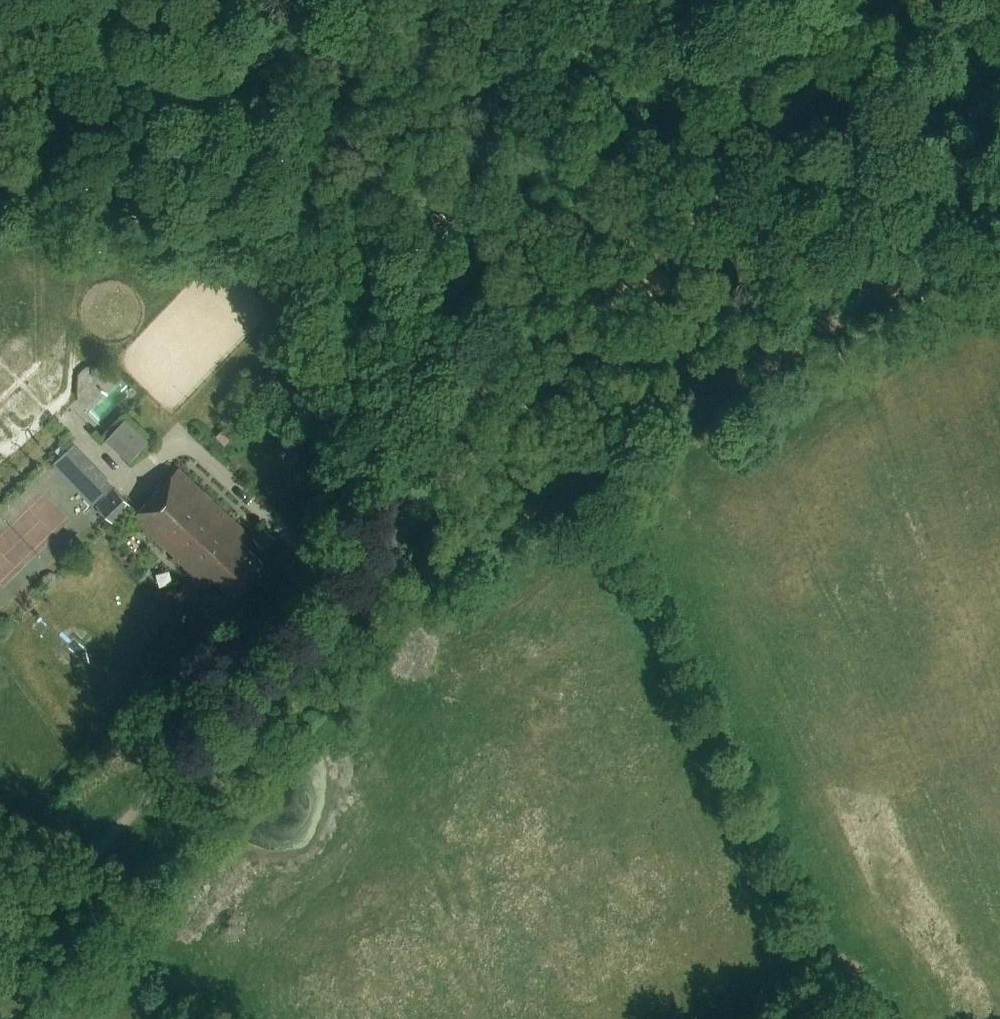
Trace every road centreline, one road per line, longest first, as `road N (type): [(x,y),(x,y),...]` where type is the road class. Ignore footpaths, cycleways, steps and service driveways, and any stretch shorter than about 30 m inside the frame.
road 1 (track): [(422,515),(904,0)]
road 2 (track): [(0,965),(422,515)]

